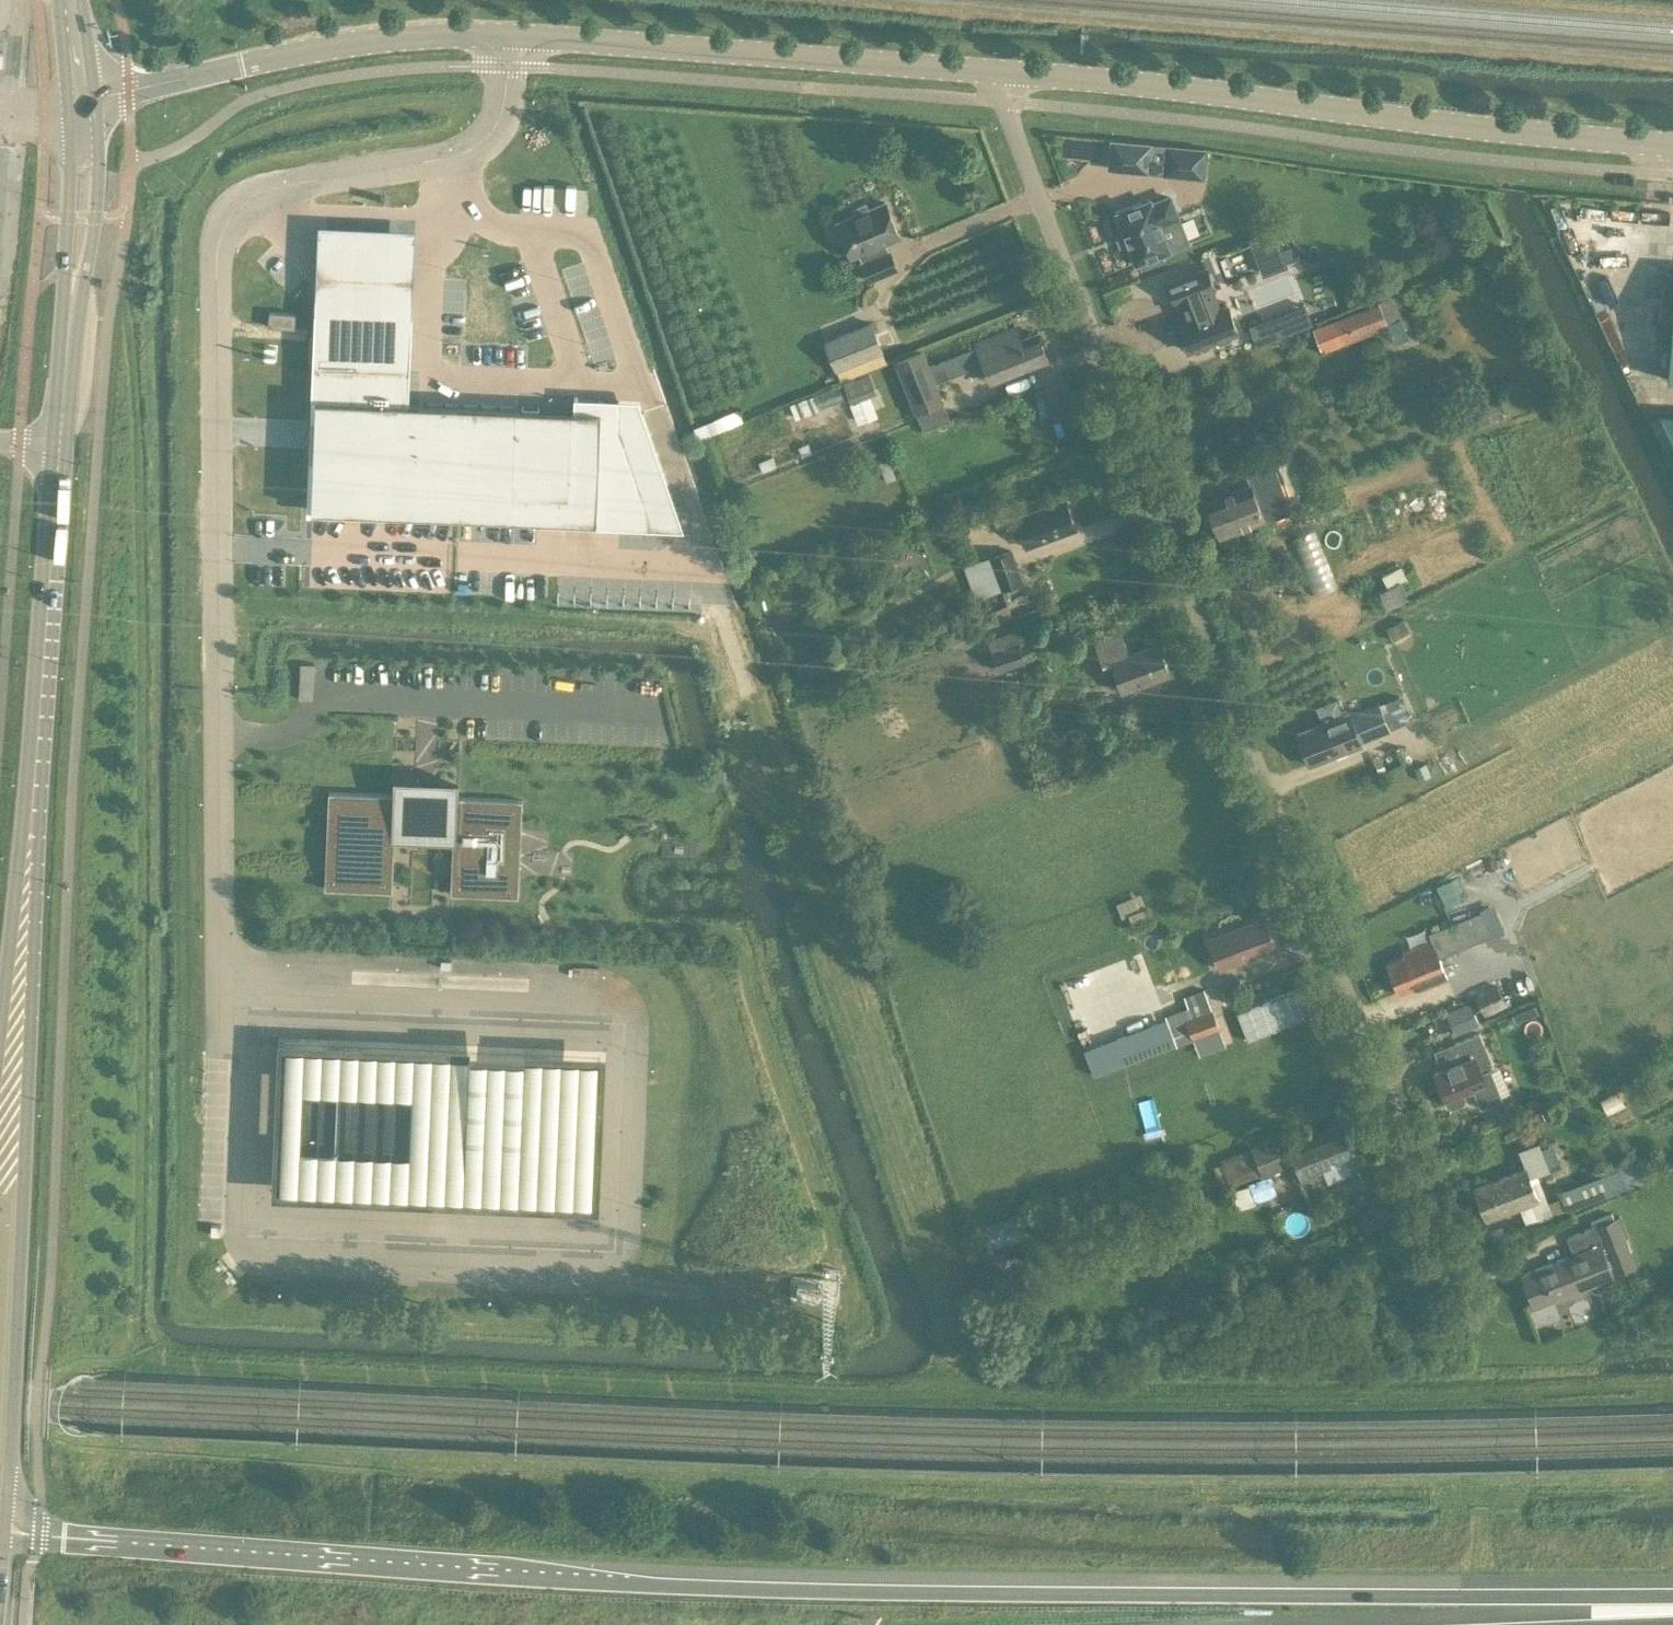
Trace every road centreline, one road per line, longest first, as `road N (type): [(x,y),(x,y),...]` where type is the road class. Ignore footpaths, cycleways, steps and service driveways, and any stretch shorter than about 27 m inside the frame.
road 1 (motorway): [(1672,1599),(762,1589),(4,1540)]
road 2 (unclassified): [(1477,1325),(1000,75)]
road 3 (unclassified): [(98,98),(383,39),(609,45),(1000,75)]
road 4 (secondary): [(4,1540),(24,1200),(30,826)]
road 5 (unclassified): [(1000,75),(1672,148)]
road 6 (secondary): [(30,826),(56,453)]
road 7 (secondary): [(56,453),(96,218),(98,98)]
road 8 (secondary): [(71,104),(74,161),(56,453)]
road 9 (secondary): [(30,826),(0,1058)]

